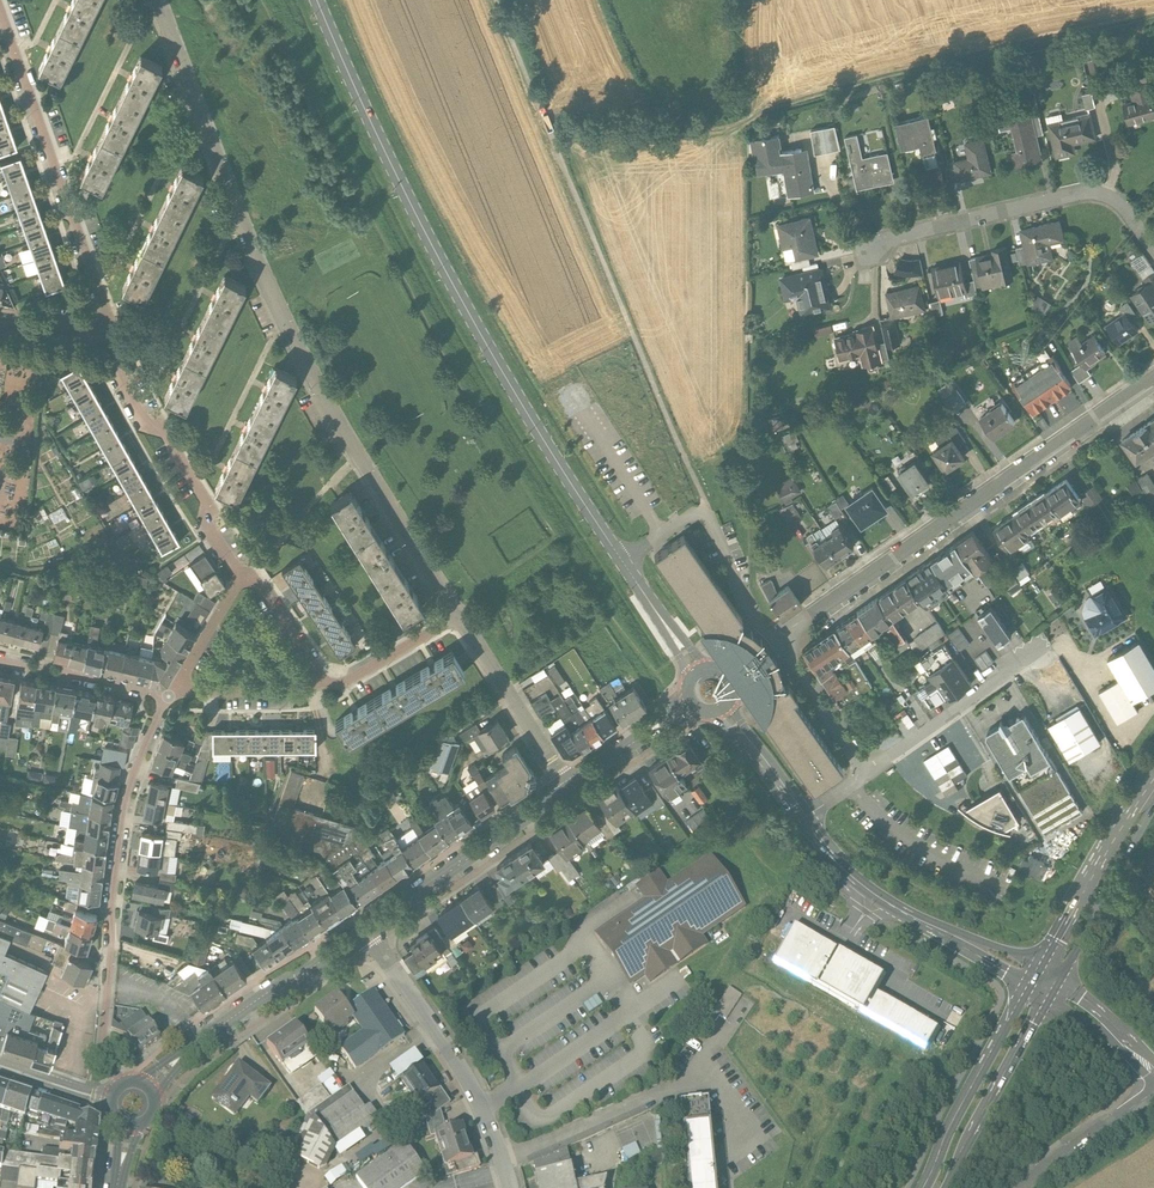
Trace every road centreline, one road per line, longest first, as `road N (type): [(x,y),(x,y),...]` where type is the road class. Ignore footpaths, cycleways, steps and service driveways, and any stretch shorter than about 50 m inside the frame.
road 1 (residential): [(461,616),(290,332),(158,0)]
road 2 (primary): [(623,562),(431,242),(318,0)]
road 3 (track): [(551,137),(728,128),(837,89),(1153,19)]
road 4 (residential): [(781,645),(789,630),(1153,380)]
road 5 (residential): [(123,1083),(103,1041),(112,888),(125,804),(168,695)]
road 6 (residential): [(110,325),(0,9)]
road 7 (residential): [(1153,254),(1128,215),(1098,194),(874,248)]
road 8 (residential): [(242,577),(205,523),(209,505),(163,428),(145,424),(110,325)]
road 9 (residential): [(511,1187),(483,1107),(367,930)]
road 10 (primary): [(800,820),(879,894),(1041,979)]
road 11 (residential): [(522,821),(505,811),(312,944),(318,964)]
road 12 (residential): [(781,645),(743,602),(706,507),(623,562)]
road 13 (primary): [(931,1187),(1041,979)]
road 14 (primary): [(1041,979),(1153,784)]
road 15 (residential): [(569,789),(461,616)]
road 16 (residential): [(867,773),(1032,655)]
road 17 (secondary): [(367,930),(522,821)]
road 18 (residential): [(1013,1187),(1153,1083)]
road 19 (residential): [(168,695),(0,660)]
road 20 (secondary): [(185,1053),(318,964)]
road 21 (residential): [(323,683),(349,681),(461,616)]
road 22 (residential): [(168,695),(323,683)]
road 23 (residential): [(867,773),(781,645)]
road 24 (unclassified): [(1041,979),(1095,1011),(1153,1067)]
road 25 (residential): [(168,695),(242,577)]
road 26 (unclassified): [(323,683),(256,581),(242,577)]

